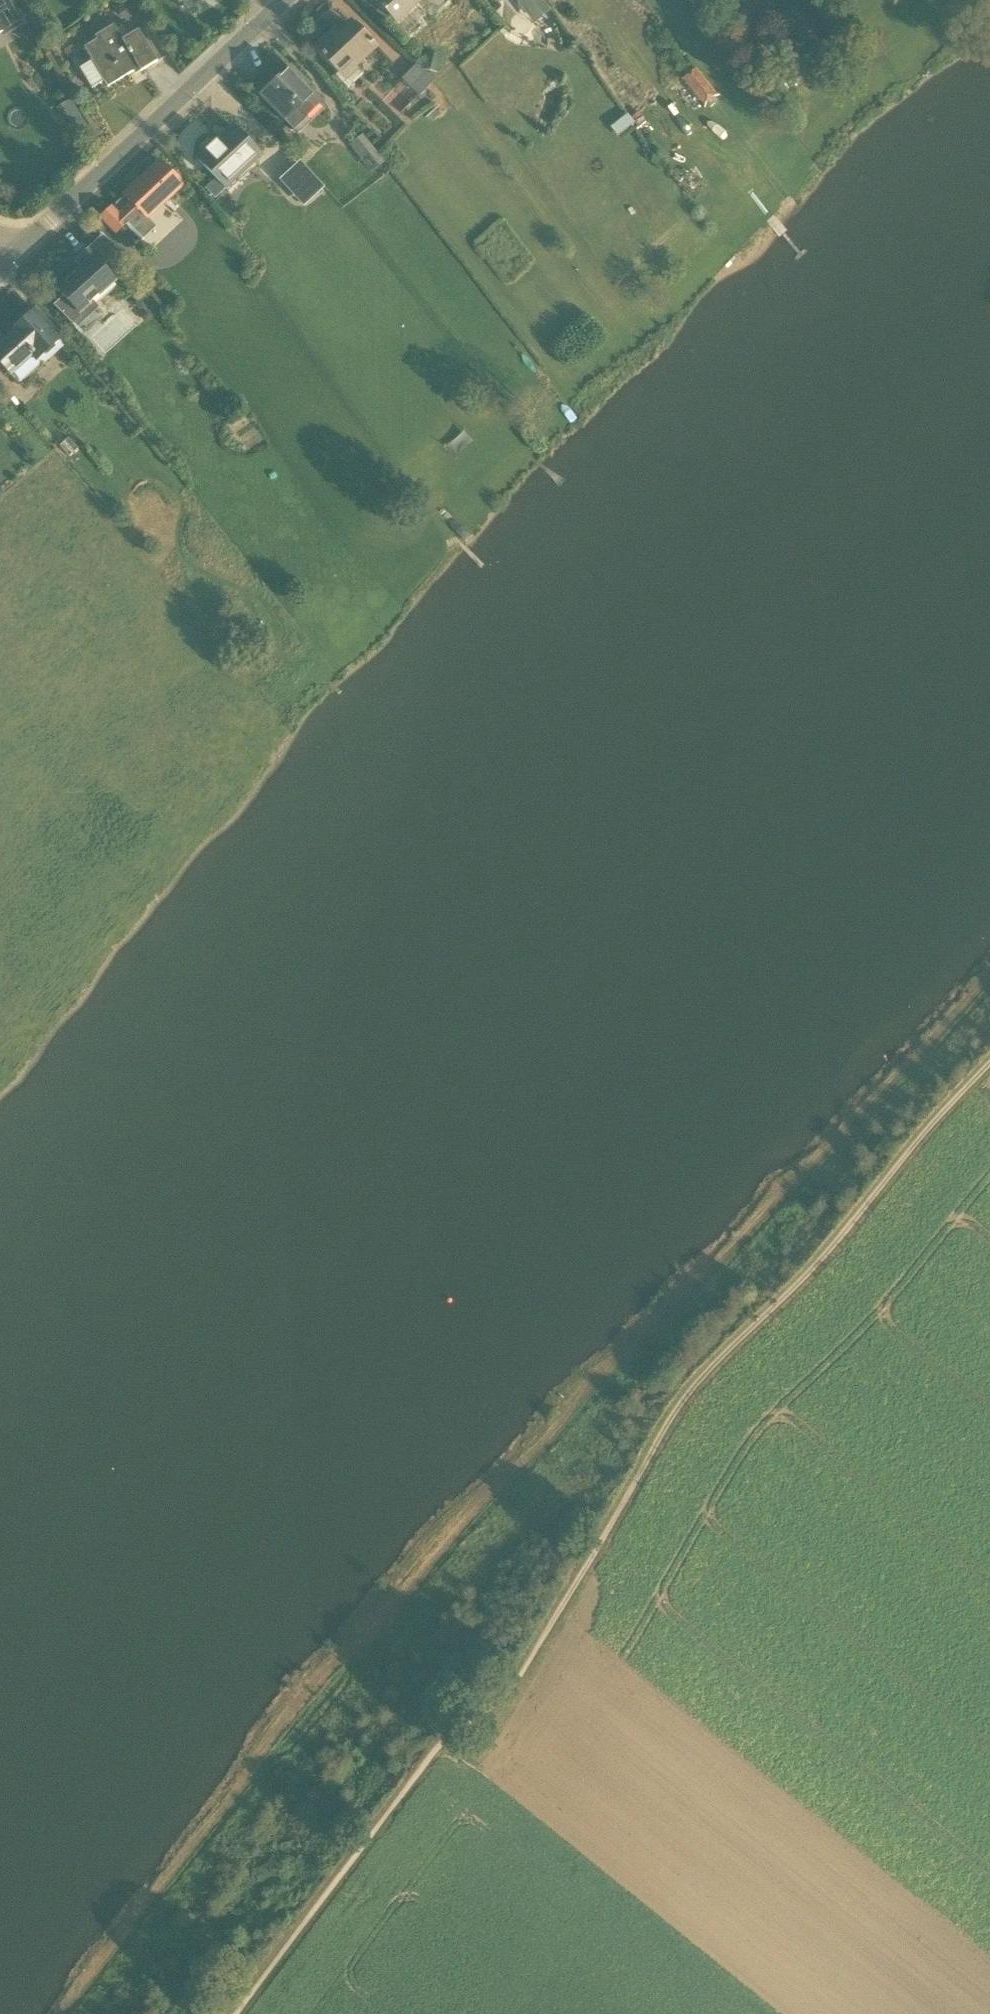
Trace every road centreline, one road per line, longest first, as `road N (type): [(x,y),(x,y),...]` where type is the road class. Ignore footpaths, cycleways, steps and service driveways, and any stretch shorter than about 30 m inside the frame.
road 1 (unclassified): [(5,260),(285,0)]

